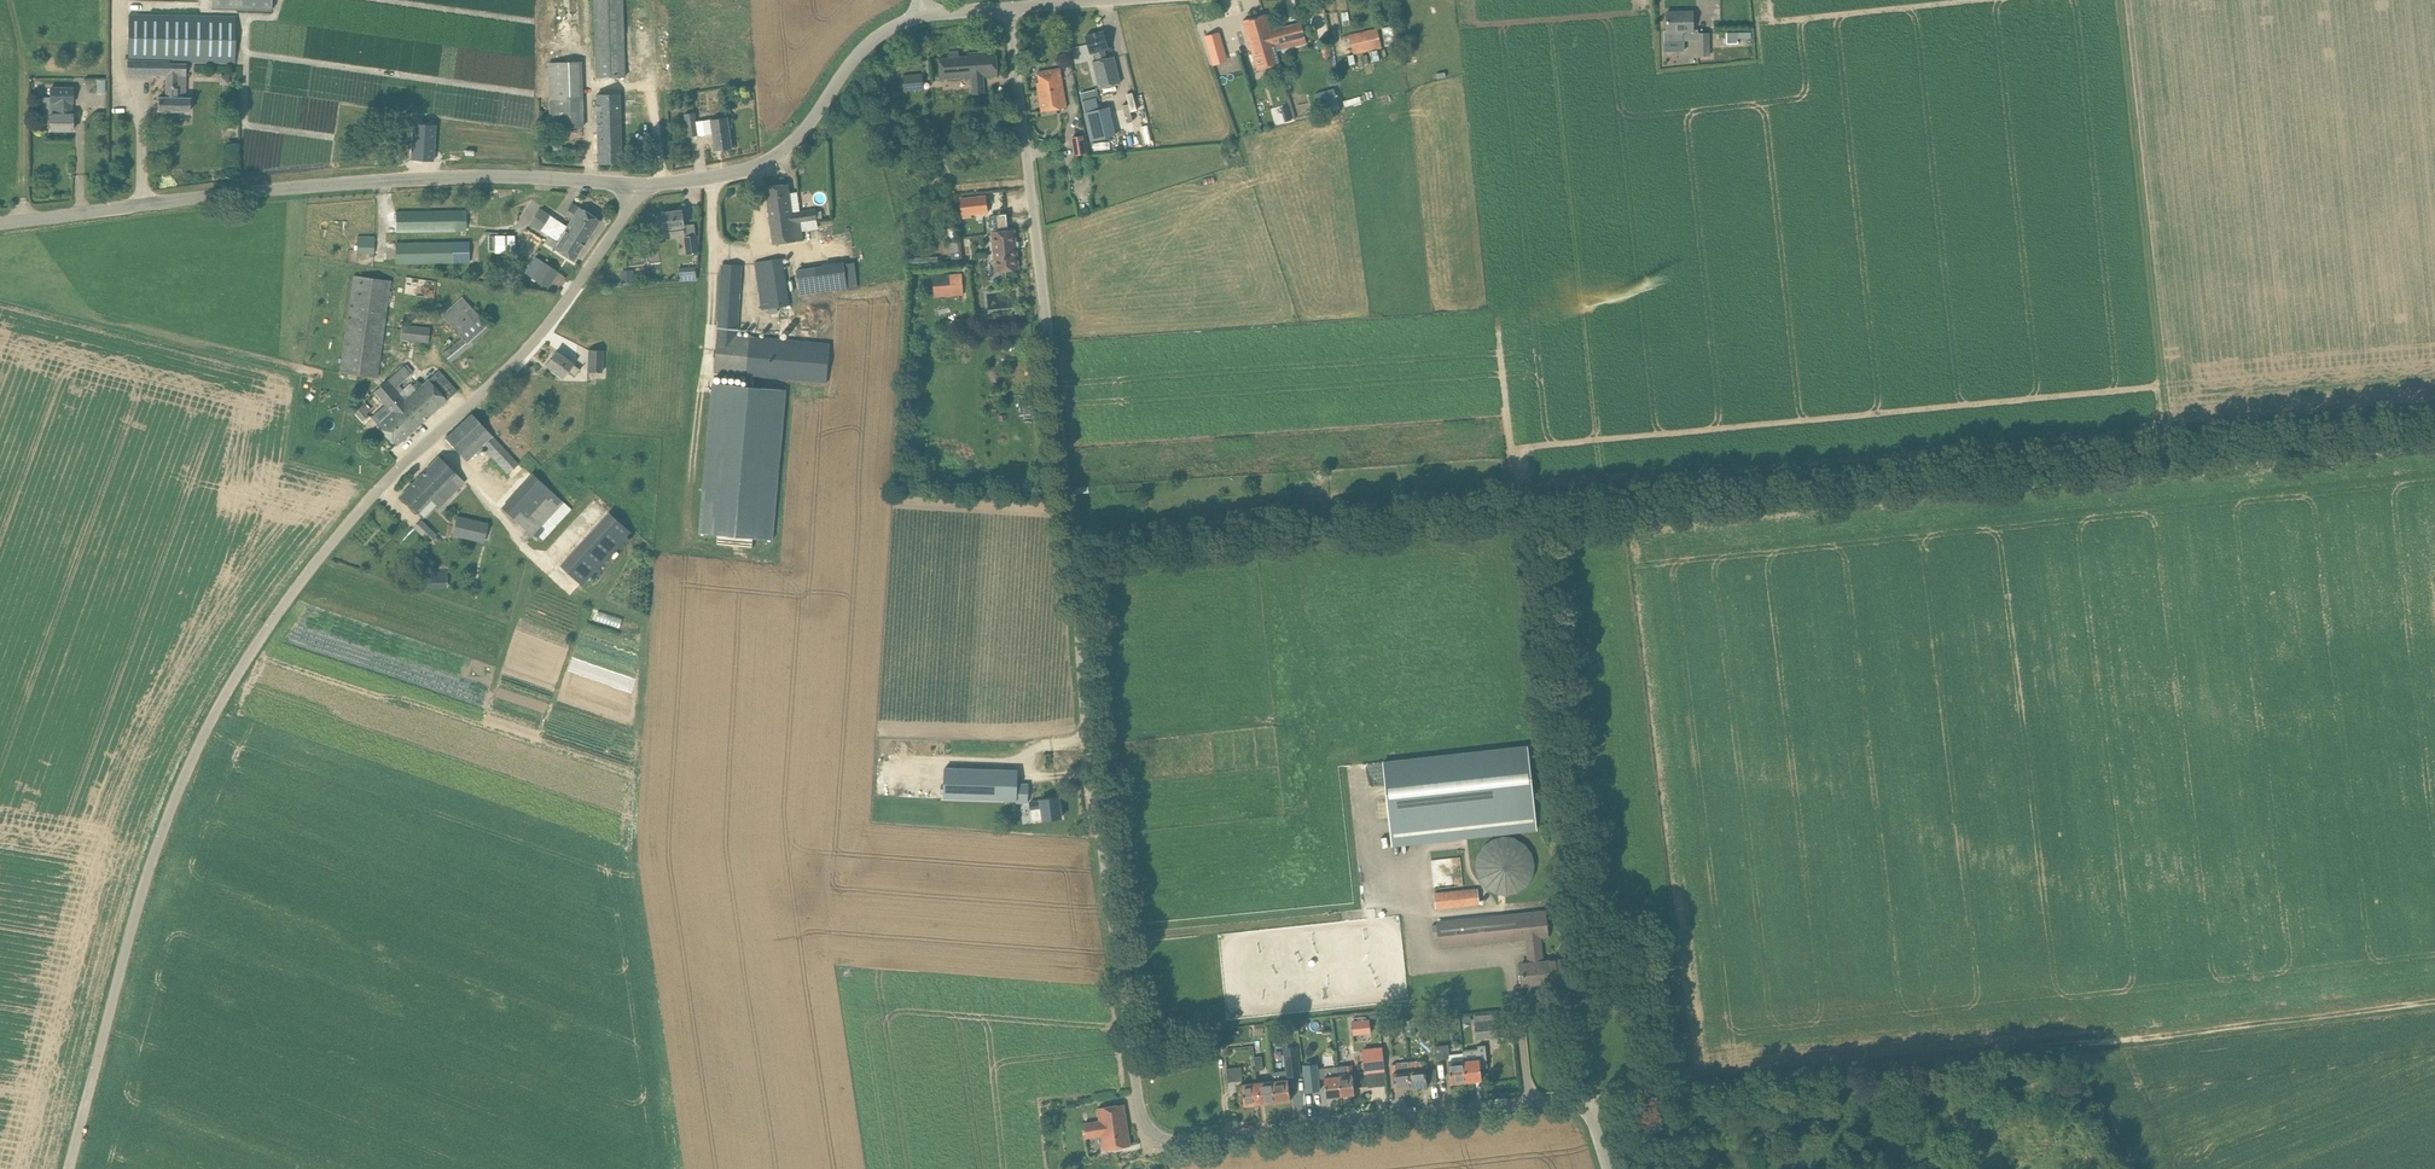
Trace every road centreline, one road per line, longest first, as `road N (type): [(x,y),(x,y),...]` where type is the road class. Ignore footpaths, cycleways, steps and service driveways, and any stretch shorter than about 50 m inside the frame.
road 1 (unclassified): [(1607,1168),(1579,1101),(1182,1141),(1146,1125),(1090,748),(1067,476),(1011,8)]
road 2 (unclassified): [(69,1168),(156,850),(237,674),(390,476),(558,319),(643,184)]
road 3 (track): [(1579,1101),(1590,1092),(1681,1079),(2434,998)]
road 4 (unclassified): [(643,184),(505,176),(348,181),(0,219)]
road 5 (unclassified): [(643,184),(726,174),(784,151),(855,58),(878,36),(921,16)]

